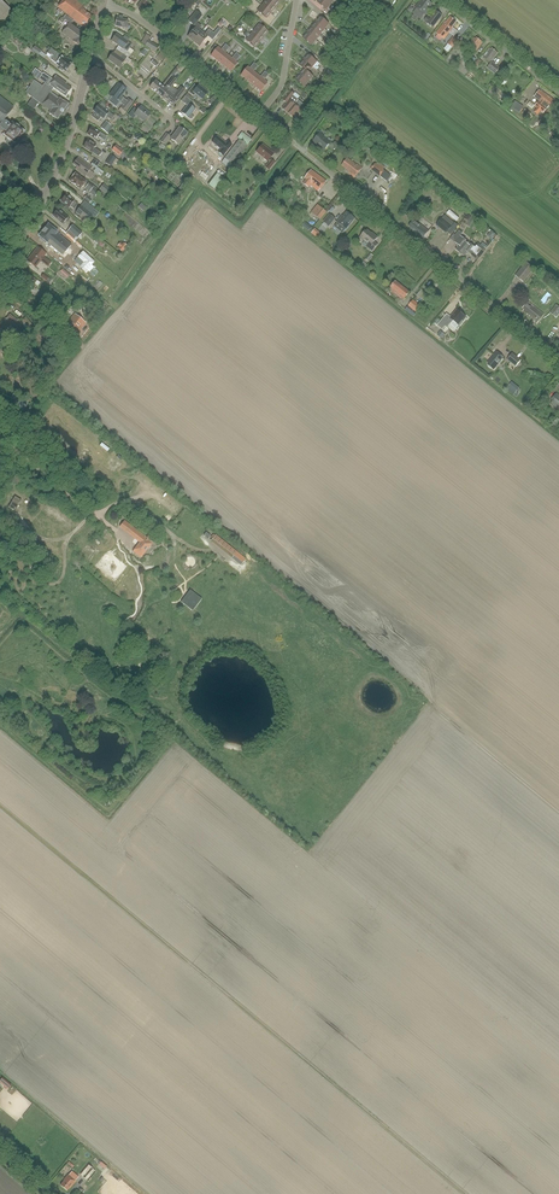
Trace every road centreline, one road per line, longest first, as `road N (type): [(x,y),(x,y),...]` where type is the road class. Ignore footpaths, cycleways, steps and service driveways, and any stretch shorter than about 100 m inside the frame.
road 1 (unclassified): [(558,358),(260,115)]
road 2 (secondary): [(0,277),(62,158),(91,56)]
road 3 (unclassified): [(260,115),(104,1)]
road 4 (unclassified): [(558,92),(441,0)]
road 5 (residential): [(260,115),(283,83),(297,0)]

